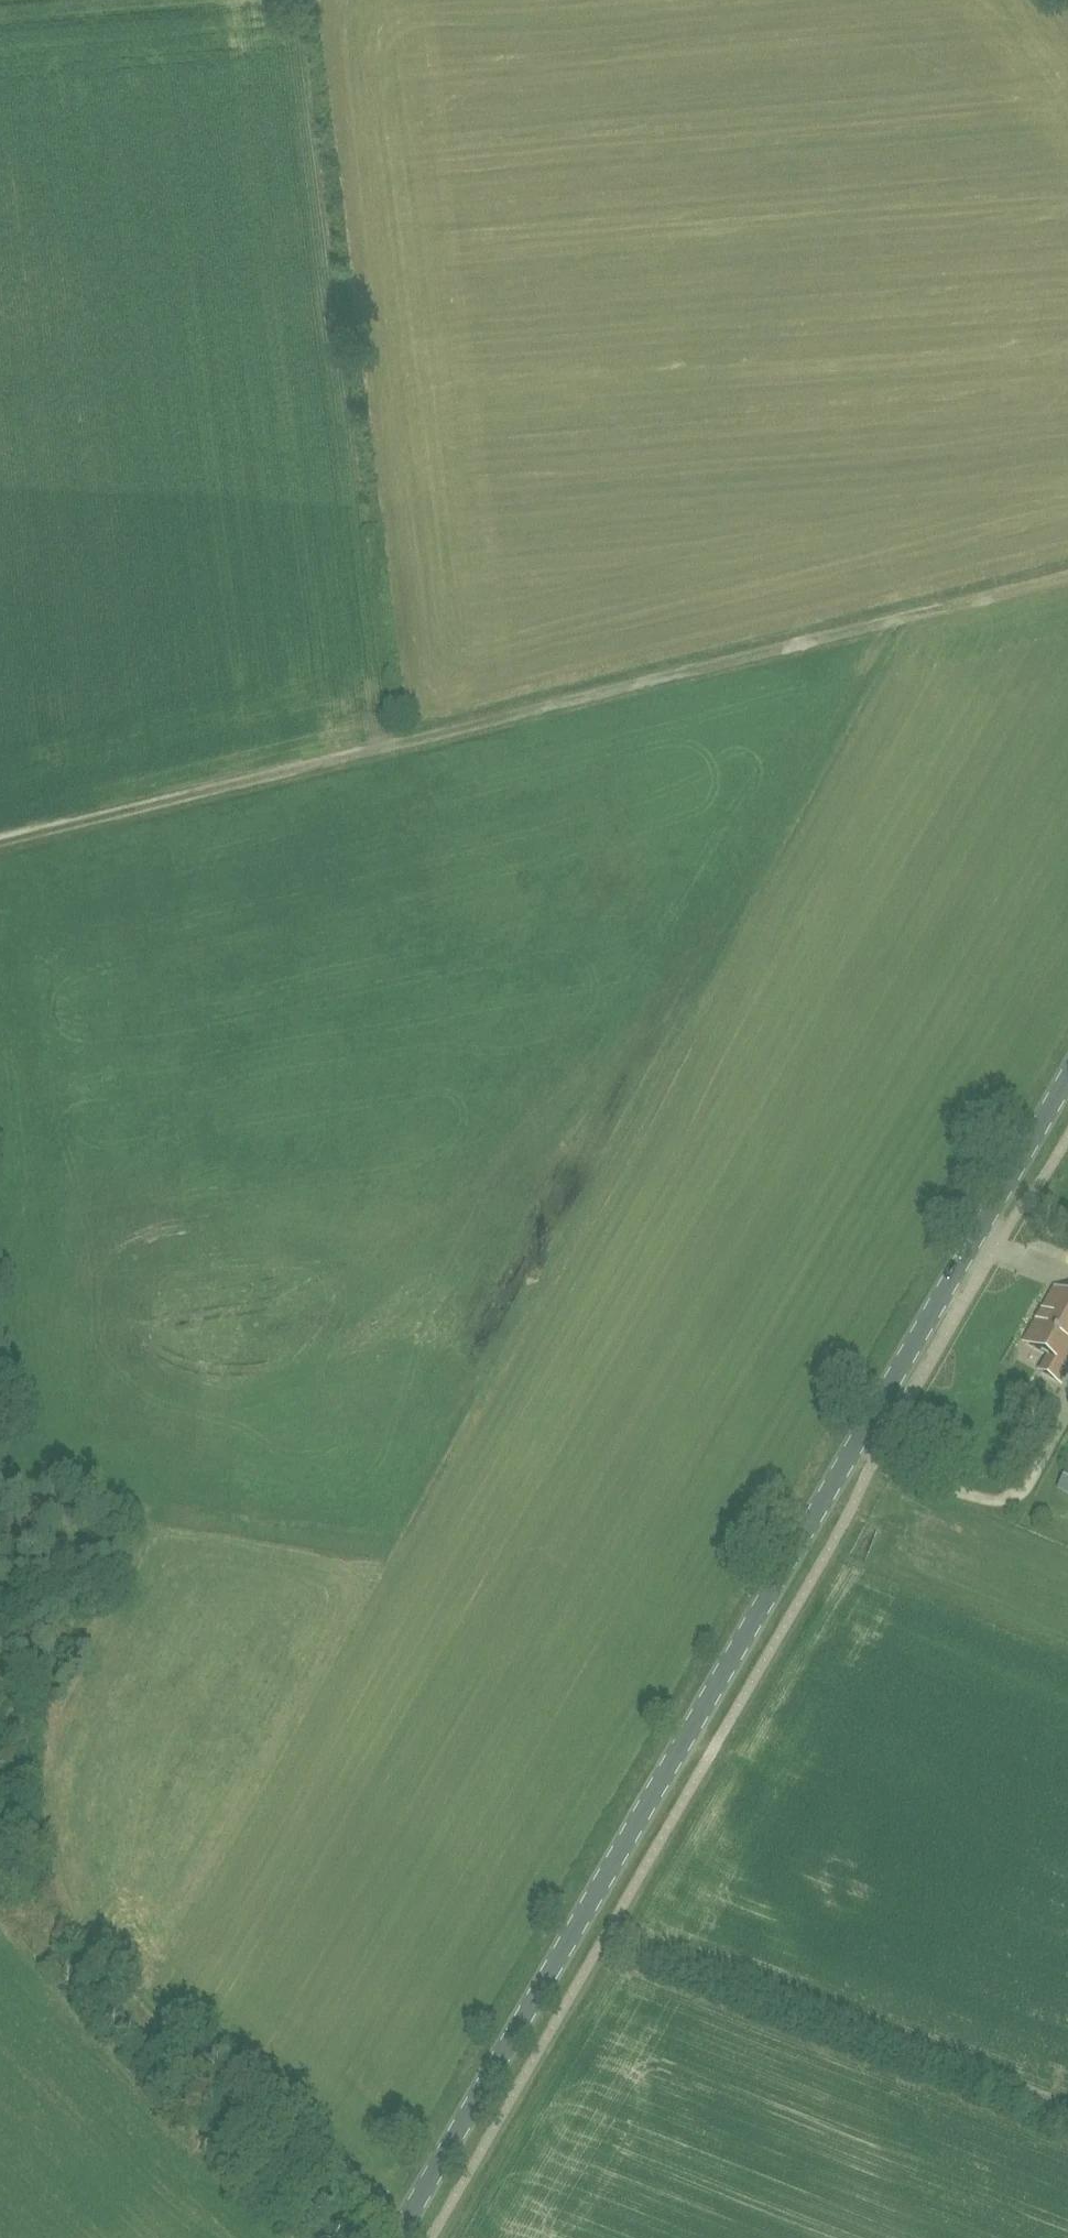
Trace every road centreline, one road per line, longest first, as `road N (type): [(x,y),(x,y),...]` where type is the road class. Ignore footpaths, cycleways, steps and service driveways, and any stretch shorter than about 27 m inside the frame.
road 1 (tertiary): [(393,2237),(1067,1071)]
road 2 (track): [(0,839),(1067,576)]

